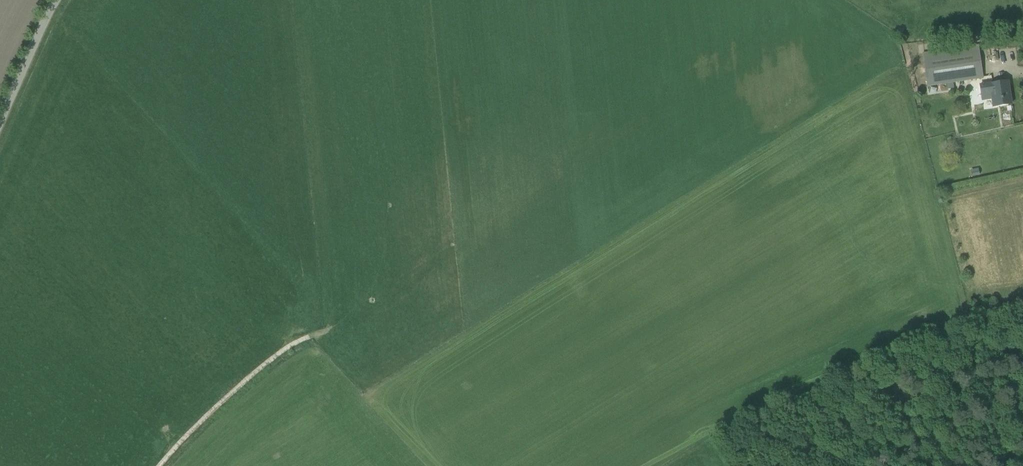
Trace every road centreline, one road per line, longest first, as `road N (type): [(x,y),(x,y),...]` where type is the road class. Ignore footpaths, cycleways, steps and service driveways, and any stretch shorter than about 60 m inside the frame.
road 1 (track): [(165,465),(243,381),(318,330)]
road 2 (unclassified): [(0,125),(60,0)]

